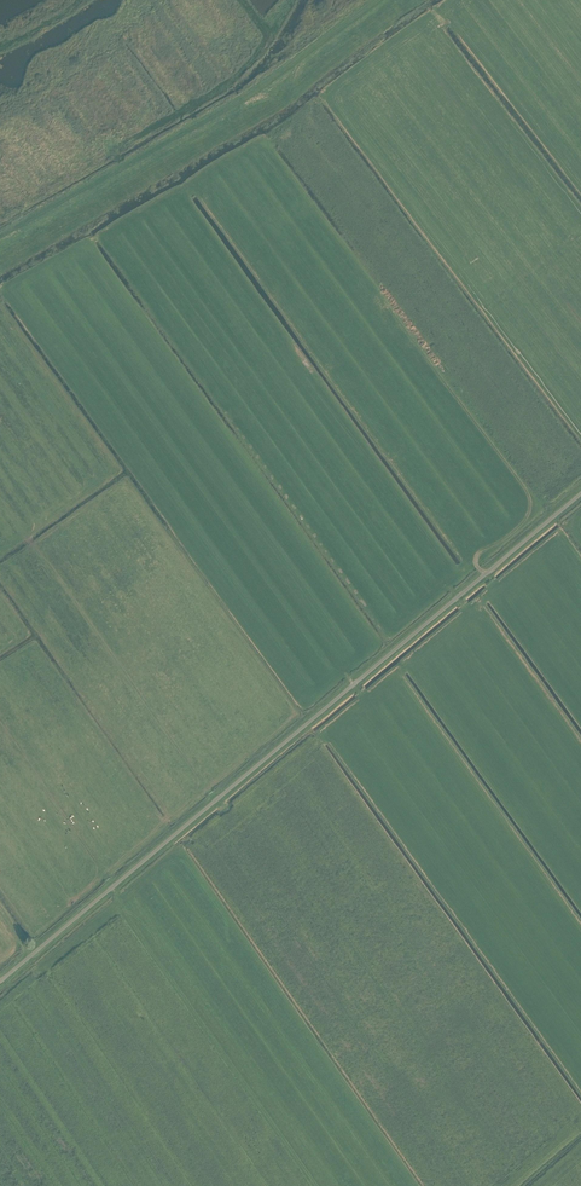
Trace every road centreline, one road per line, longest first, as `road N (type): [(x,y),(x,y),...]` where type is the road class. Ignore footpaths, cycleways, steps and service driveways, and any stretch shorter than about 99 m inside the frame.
road 1 (unclassified): [(0,981),(580,492)]

